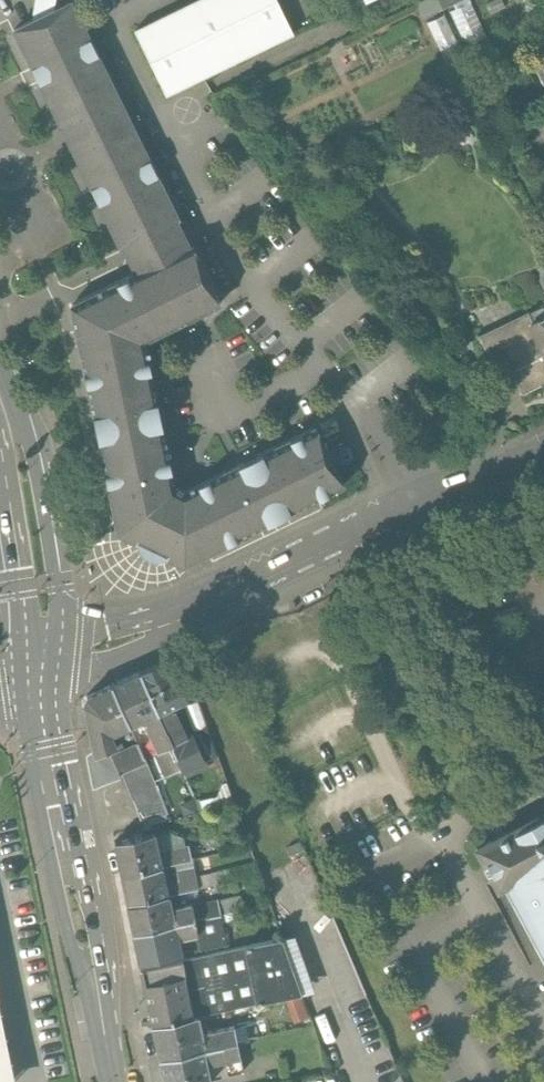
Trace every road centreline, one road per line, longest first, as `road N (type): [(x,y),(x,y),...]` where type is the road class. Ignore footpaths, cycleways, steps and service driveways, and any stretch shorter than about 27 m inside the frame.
road 1 (primary): [(114,1081),(49,748),(42,673)]
road 2 (secondary): [(376,520),(42,673)]
road 3 (unclassified): [(376,520),(513,805)]
road 4 (primary): [(42,673),(36,585),(0,407)]
road 5 (secondary): [(543,443),(376,520)]

